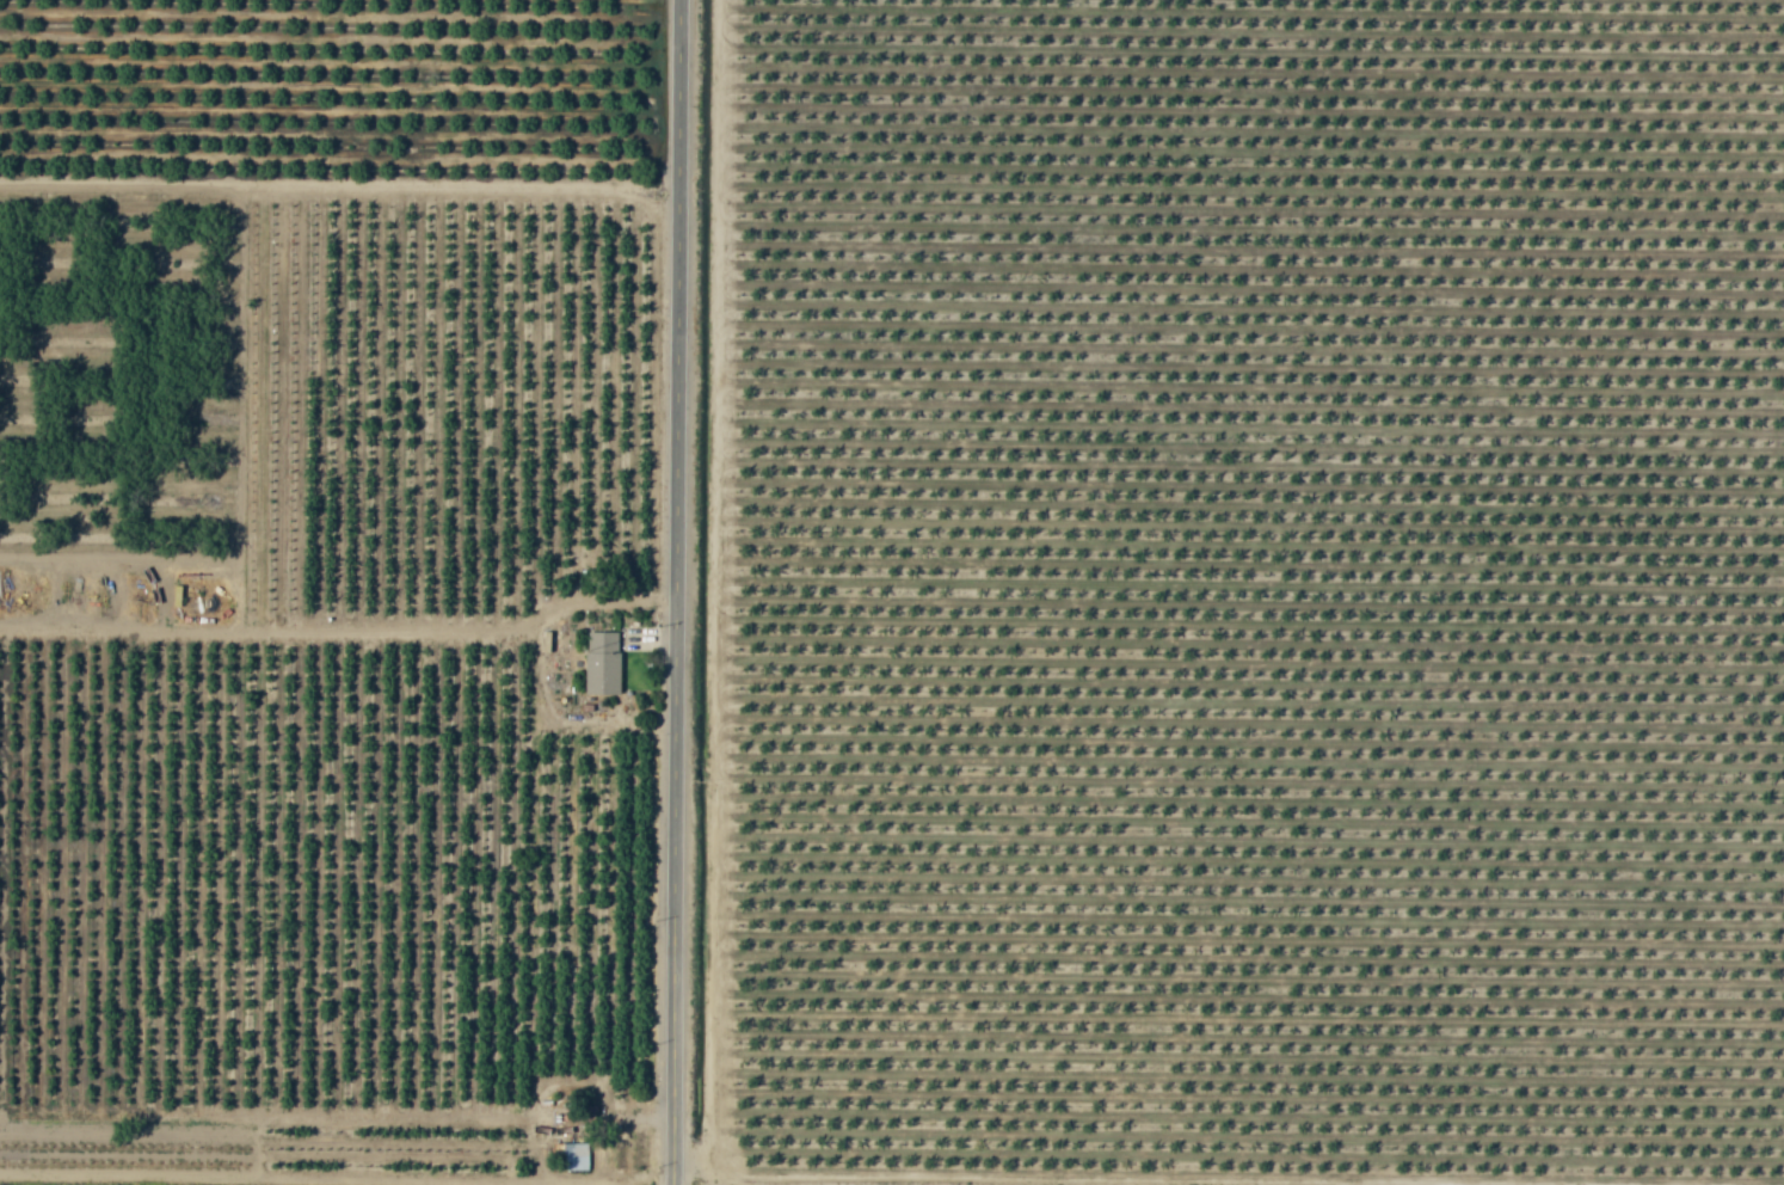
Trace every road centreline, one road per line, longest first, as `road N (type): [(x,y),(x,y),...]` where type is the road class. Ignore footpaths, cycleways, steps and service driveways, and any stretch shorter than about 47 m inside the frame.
road 1 (tertiary): [(673,1184),(683,0)]

